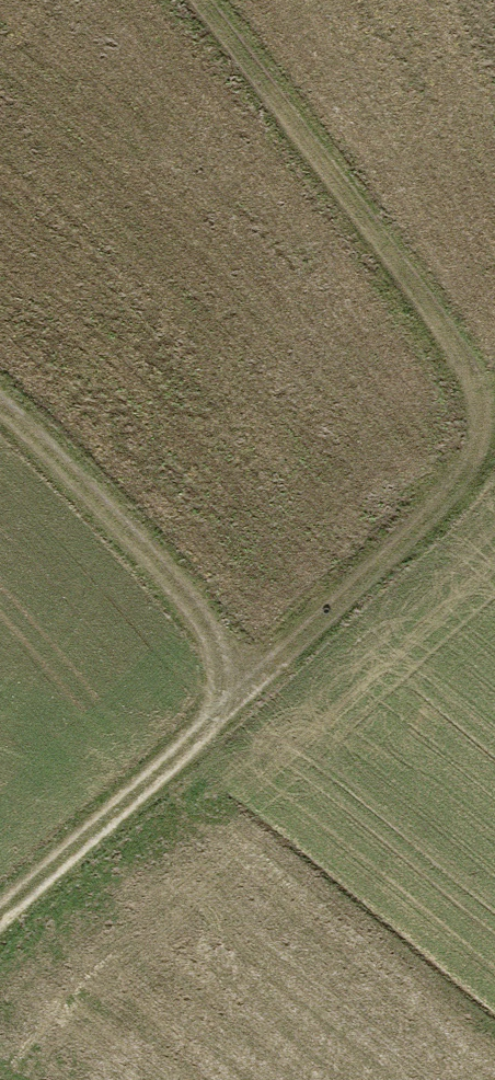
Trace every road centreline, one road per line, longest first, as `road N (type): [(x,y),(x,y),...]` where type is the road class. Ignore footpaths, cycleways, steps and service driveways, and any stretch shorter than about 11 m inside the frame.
road 1 (track): [(248,680),(457,493),(482,435),(467,378),(191,0)]
road 2 (track): [(0,917),(248,680),(0,403)]

